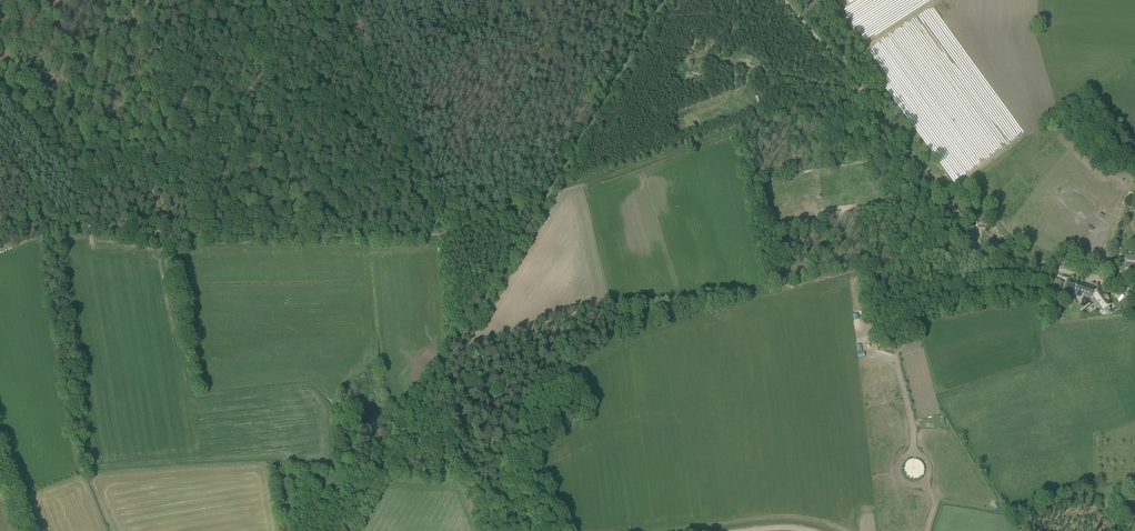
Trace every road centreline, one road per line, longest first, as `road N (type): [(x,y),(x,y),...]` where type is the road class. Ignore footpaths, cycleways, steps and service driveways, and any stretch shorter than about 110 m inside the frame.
road 1 (track): [(1134,293),(982,253),(924,167),(782,0)]
road 2 (track): [(560,0),(442,235),(314,237)]
road 3 (track): [(314,237),(185,237),(52,221),(0,238)]
road 4 (track): [(314,237),(130,27)]
road 5 (track): [(330,0),(442,235)]
road 6 (track): [(650,46),(857,89)]
road 7 (track): [(441,366),(445,448),(507,505),(515,530)]
road 8 (track): [(896,336),(880,261),(935,250),(982,253)]
road 9 (track): [(0,75),(130,27)]
road 10 (track): [(741,132),(865,99)]

